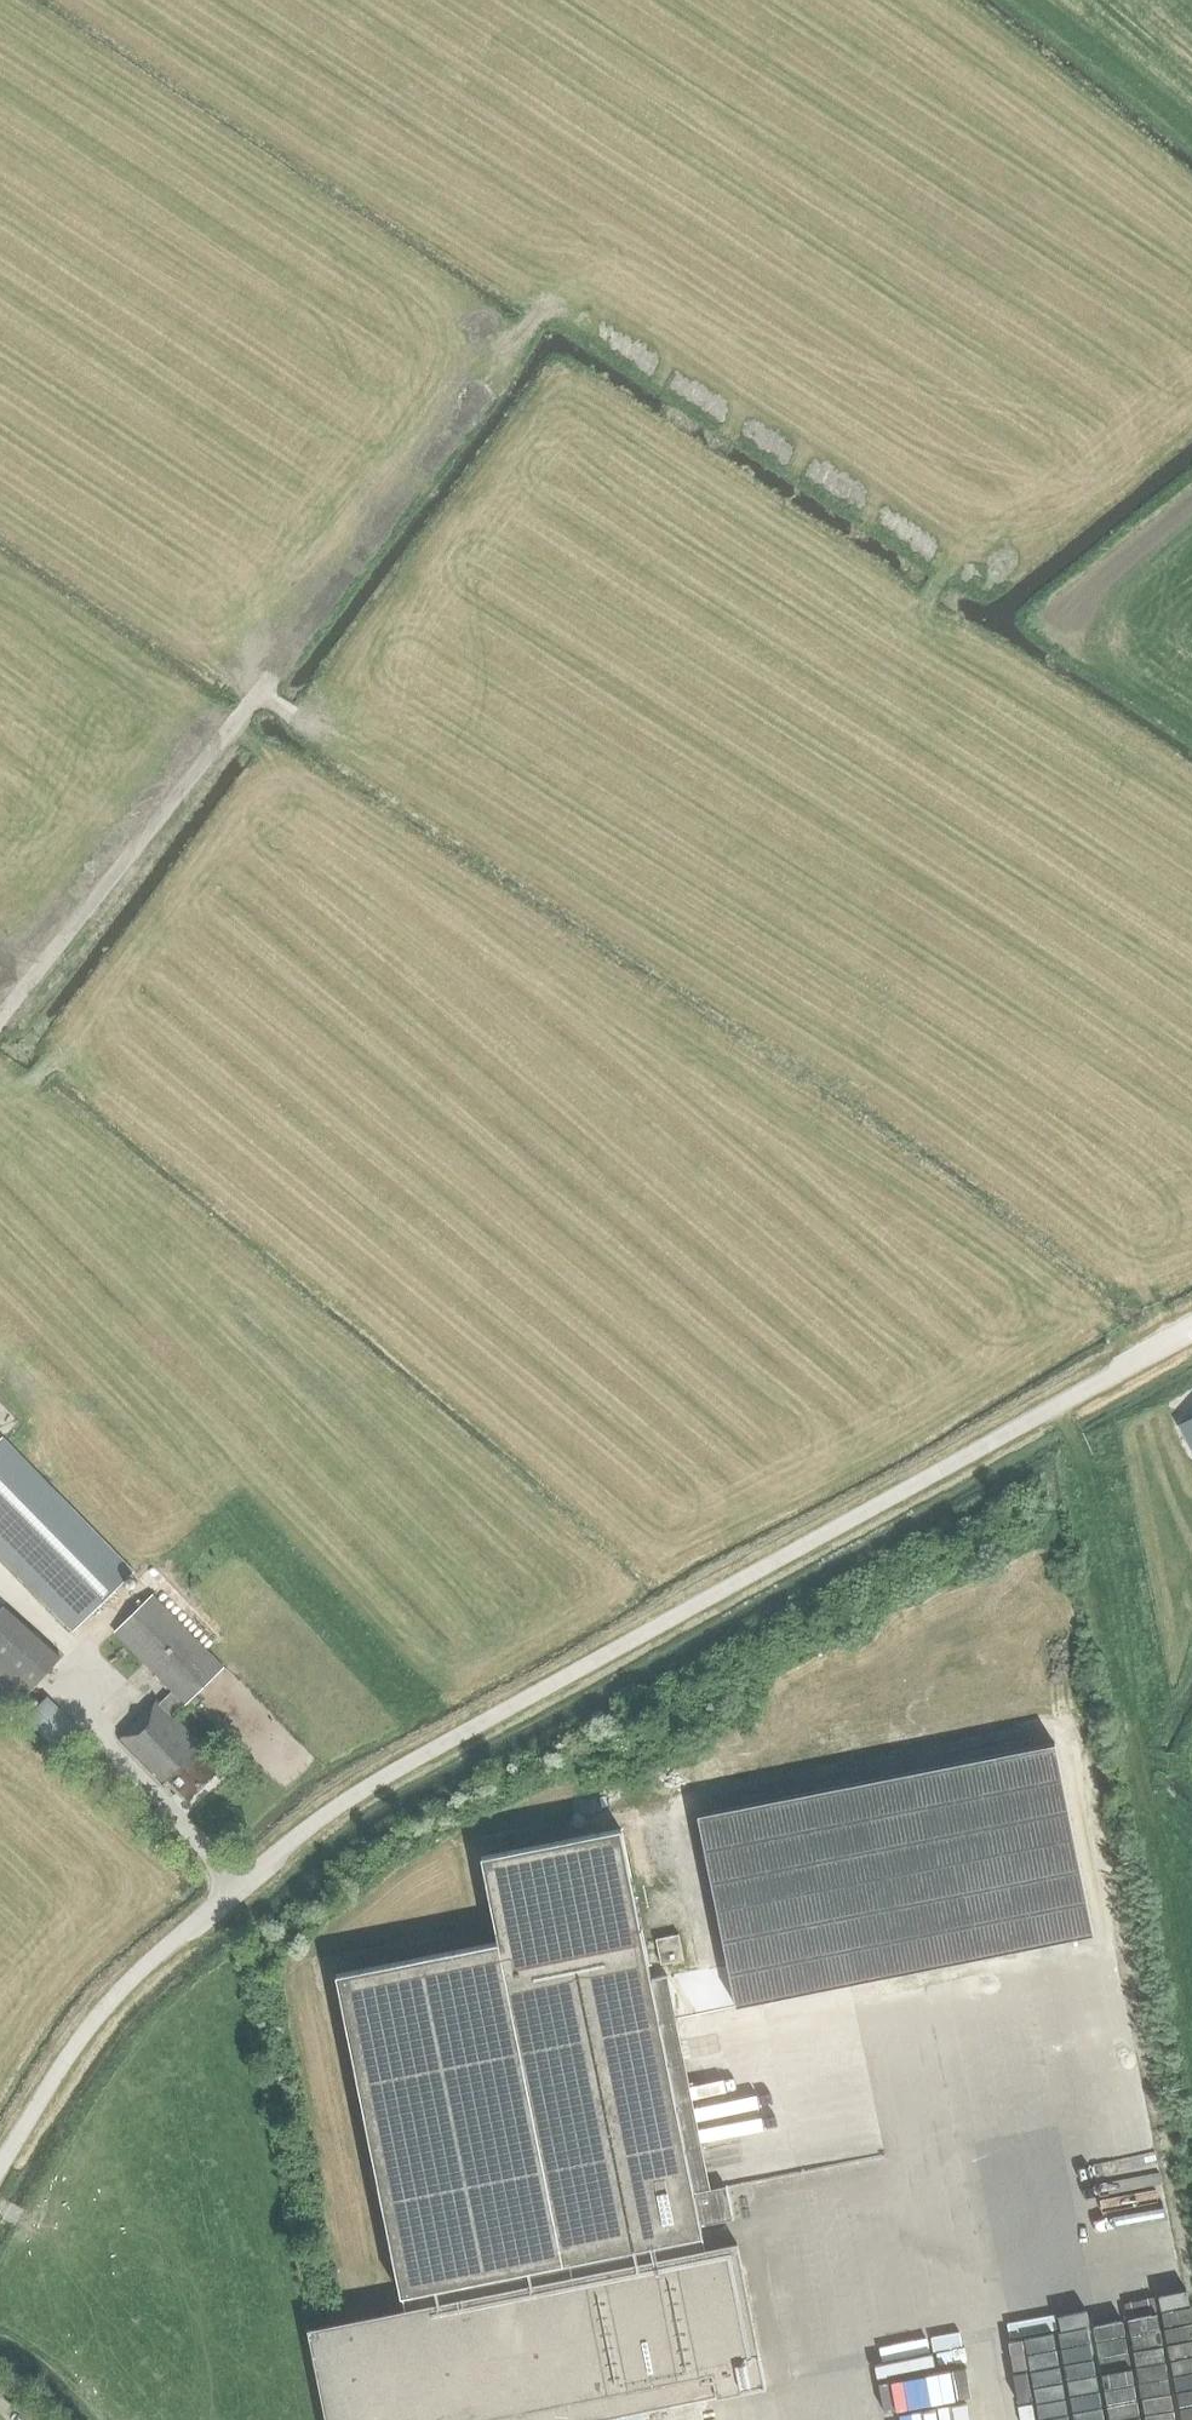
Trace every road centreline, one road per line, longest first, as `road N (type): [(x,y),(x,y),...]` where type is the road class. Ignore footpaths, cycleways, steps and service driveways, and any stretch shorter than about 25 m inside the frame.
road 1 (unclassified): [(0,2168),(93,2022),(162,1945),(352,1798),(1191,1324)]

